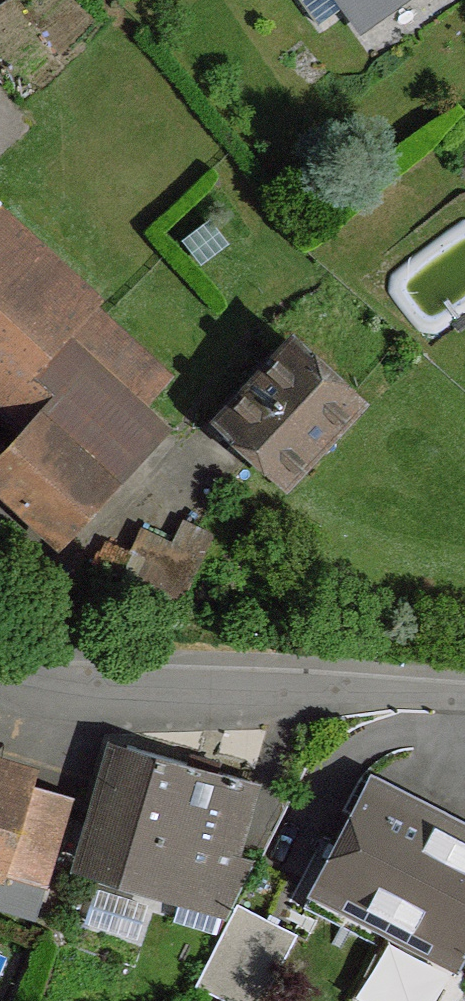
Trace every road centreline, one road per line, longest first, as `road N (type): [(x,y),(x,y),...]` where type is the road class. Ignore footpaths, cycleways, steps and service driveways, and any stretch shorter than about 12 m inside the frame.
road 1 (residential): [(0,680),(116,693),(464,694)]

